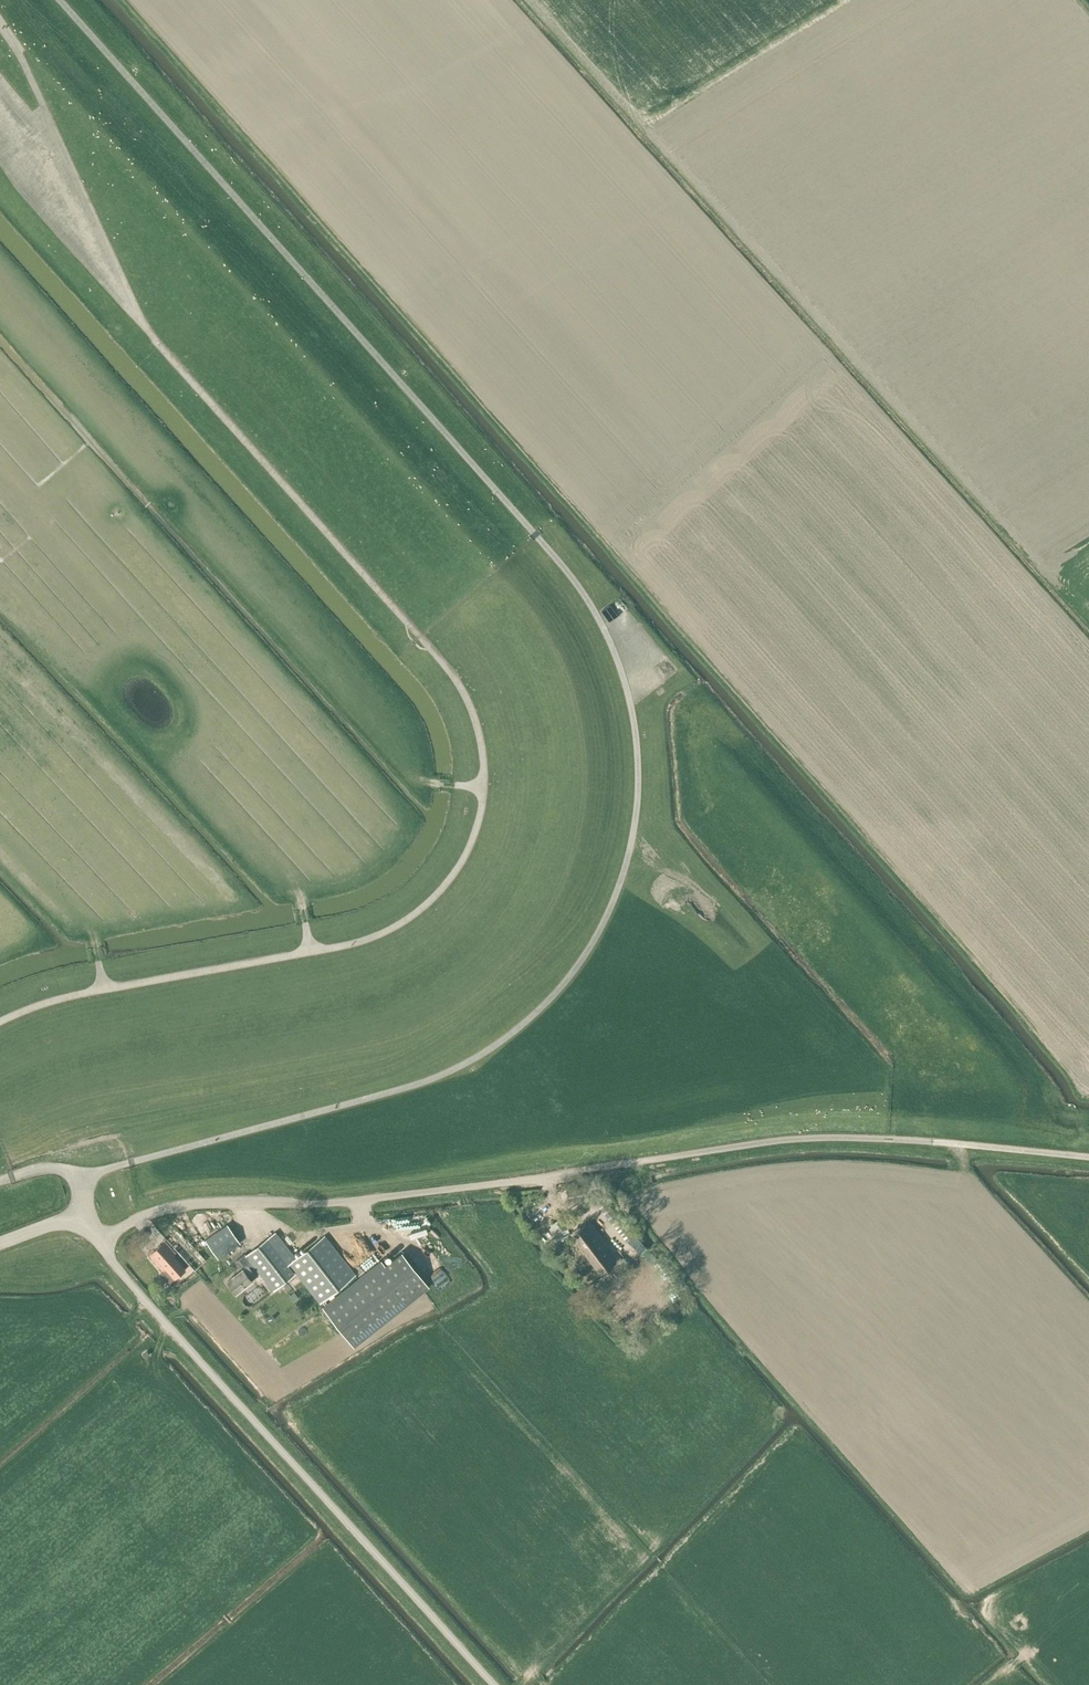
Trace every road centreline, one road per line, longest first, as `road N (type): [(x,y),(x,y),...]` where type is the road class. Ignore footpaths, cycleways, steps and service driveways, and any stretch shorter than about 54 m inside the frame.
road 1 (unclassified): [(889,1139),(750,1145),(334,1203),(179,1206),(99,1240)]
road 2 (unclassified): [(494,1684),(99,1240)]

